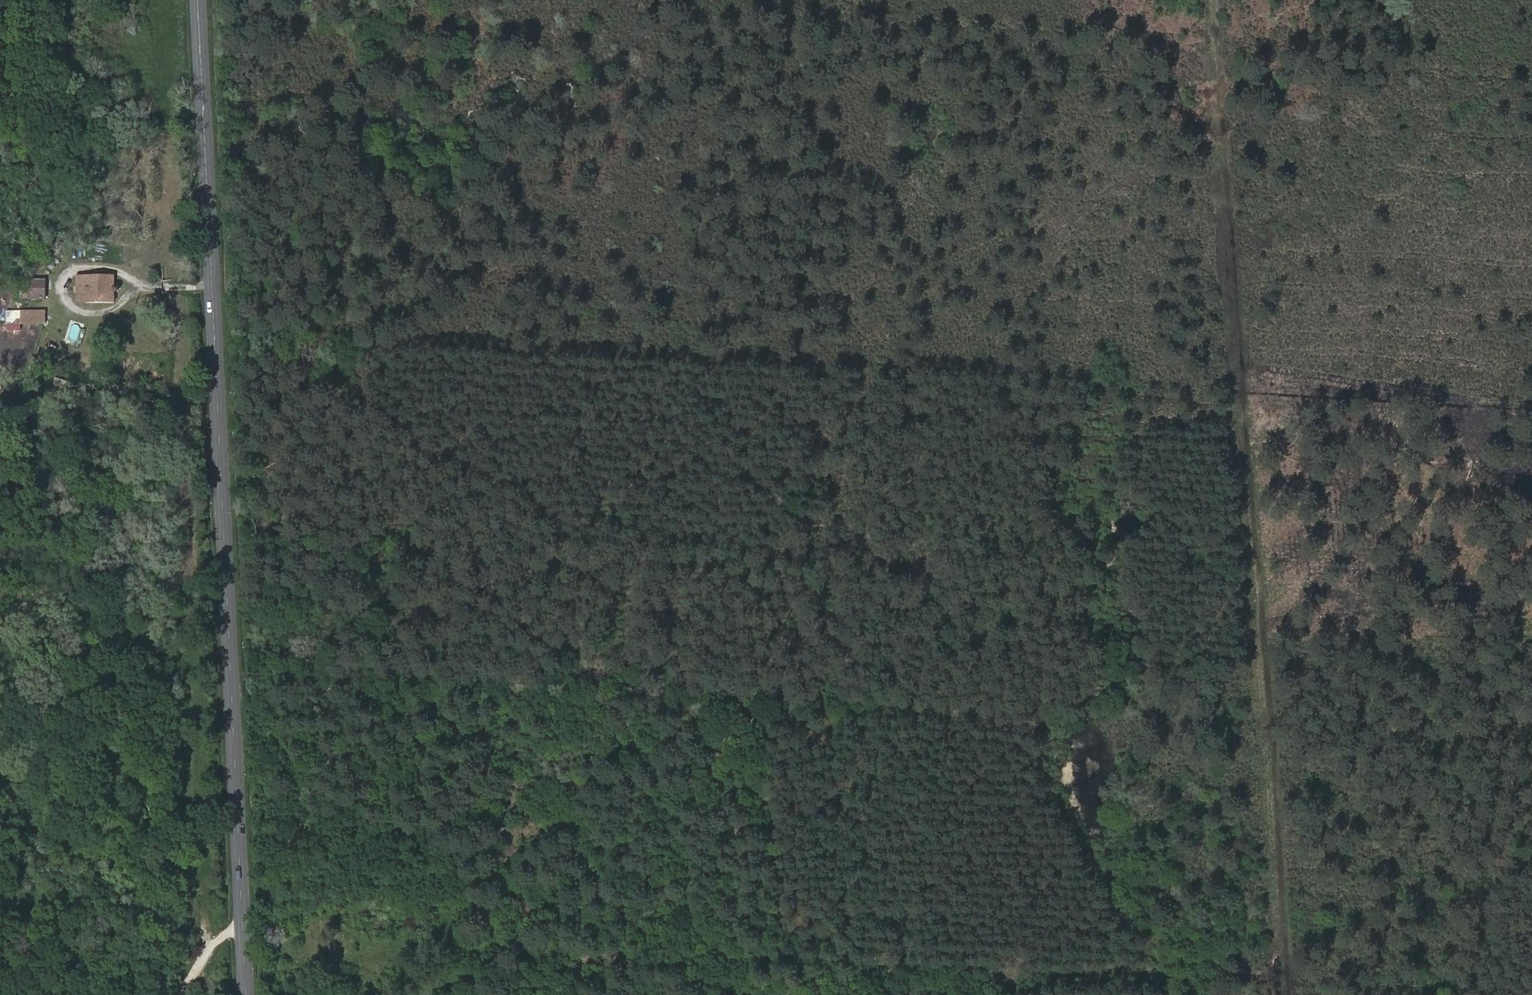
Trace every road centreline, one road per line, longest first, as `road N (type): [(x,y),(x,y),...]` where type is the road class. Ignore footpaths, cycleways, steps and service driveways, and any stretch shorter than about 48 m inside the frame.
road 1 (secondary): [(246,994),(200,0)]

